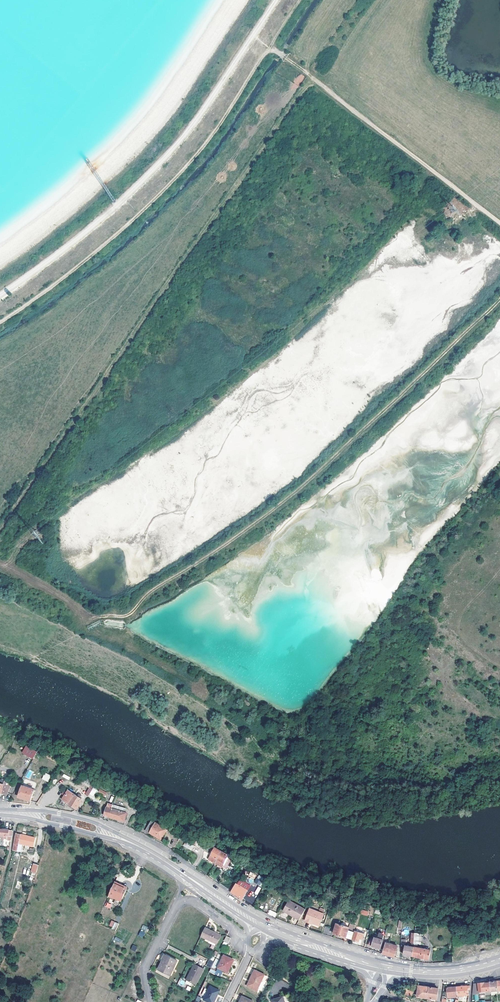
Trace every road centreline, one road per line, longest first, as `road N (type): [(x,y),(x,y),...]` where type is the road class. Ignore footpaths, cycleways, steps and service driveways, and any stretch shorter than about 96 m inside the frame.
road 1 (track): [(0,565),(87,613),(129,614),(303,487),(499,299)]
road 2 (track): [(311,79),(0,528)]
road 3 (track): [(0,294),(145,178),(202,112),(276,0)]
road 4 (track): [(270,47),(201,150),(153,201),(0,322)]
road 5 (track): [(499,224),(270,47)]

